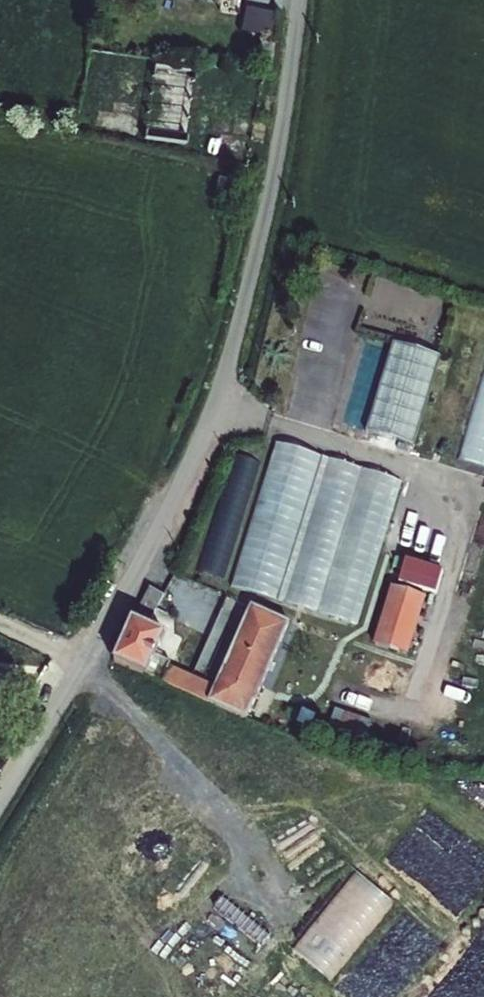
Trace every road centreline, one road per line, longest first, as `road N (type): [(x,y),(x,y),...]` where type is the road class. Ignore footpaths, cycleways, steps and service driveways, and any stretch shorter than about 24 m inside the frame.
road 1 (unclassified): [(298,0),(274,170),(207,423),(97,640),(0,795)]

